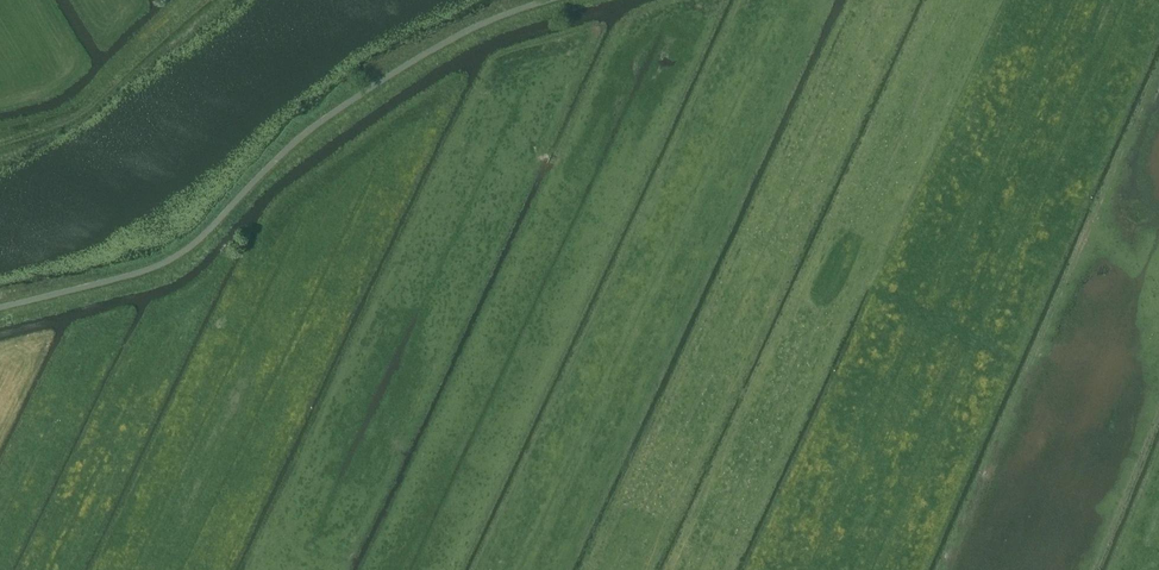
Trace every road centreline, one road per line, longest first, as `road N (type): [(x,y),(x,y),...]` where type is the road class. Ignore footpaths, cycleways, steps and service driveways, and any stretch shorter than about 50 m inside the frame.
road 1 (track): [(204,0),(80,112),(0,137)]

